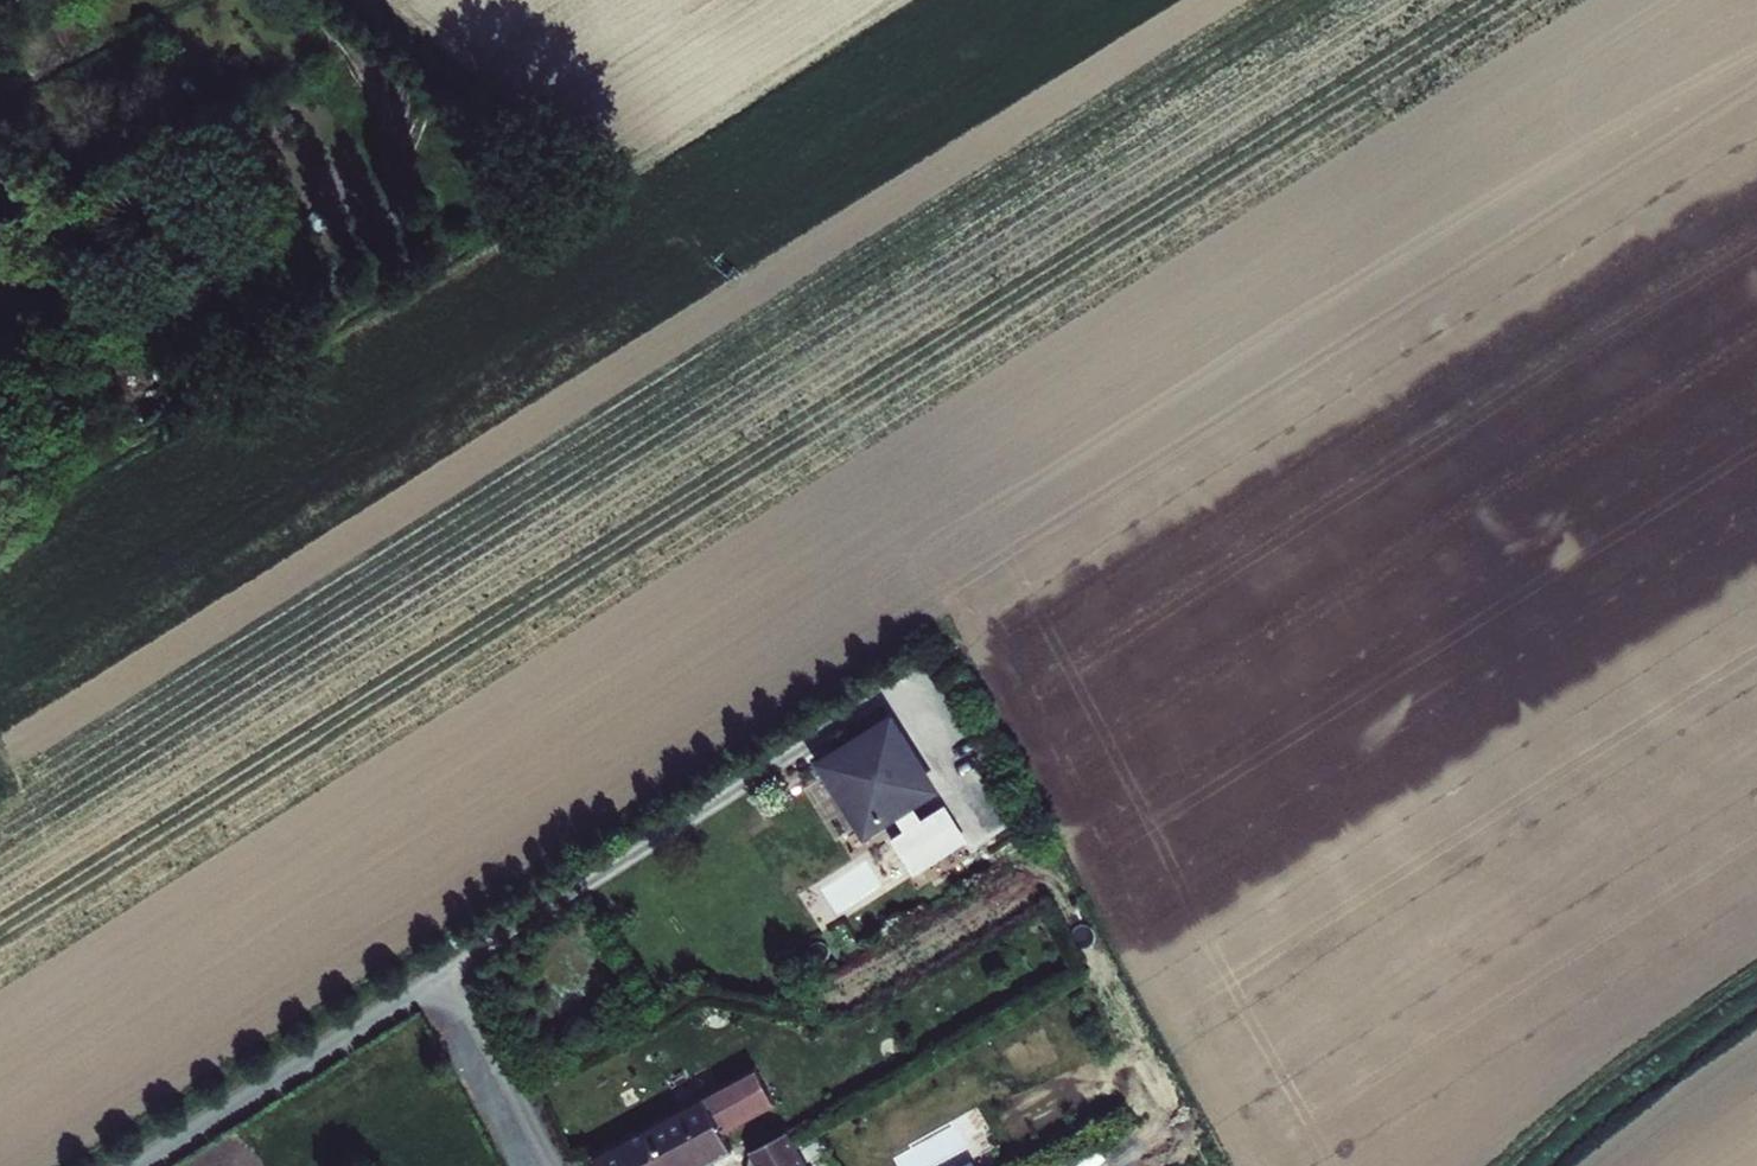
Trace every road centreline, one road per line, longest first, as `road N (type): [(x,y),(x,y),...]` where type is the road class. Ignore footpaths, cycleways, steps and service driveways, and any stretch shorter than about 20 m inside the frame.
road 1 (unclassified): [(534,1165),(432,978),(136,1165)]

